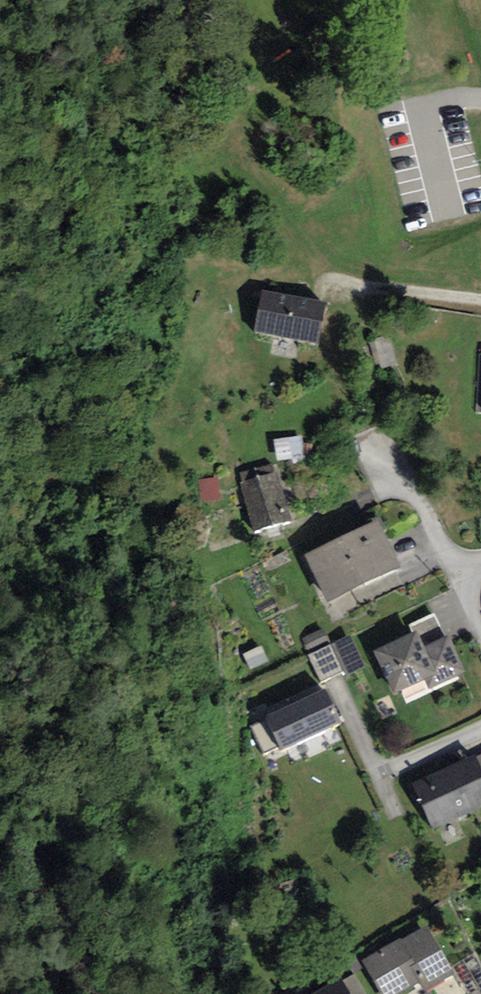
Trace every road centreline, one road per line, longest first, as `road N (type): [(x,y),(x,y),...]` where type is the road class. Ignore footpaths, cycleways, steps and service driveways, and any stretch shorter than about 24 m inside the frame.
road 1 (track): [(166,0),(267,194),(347,287)]

